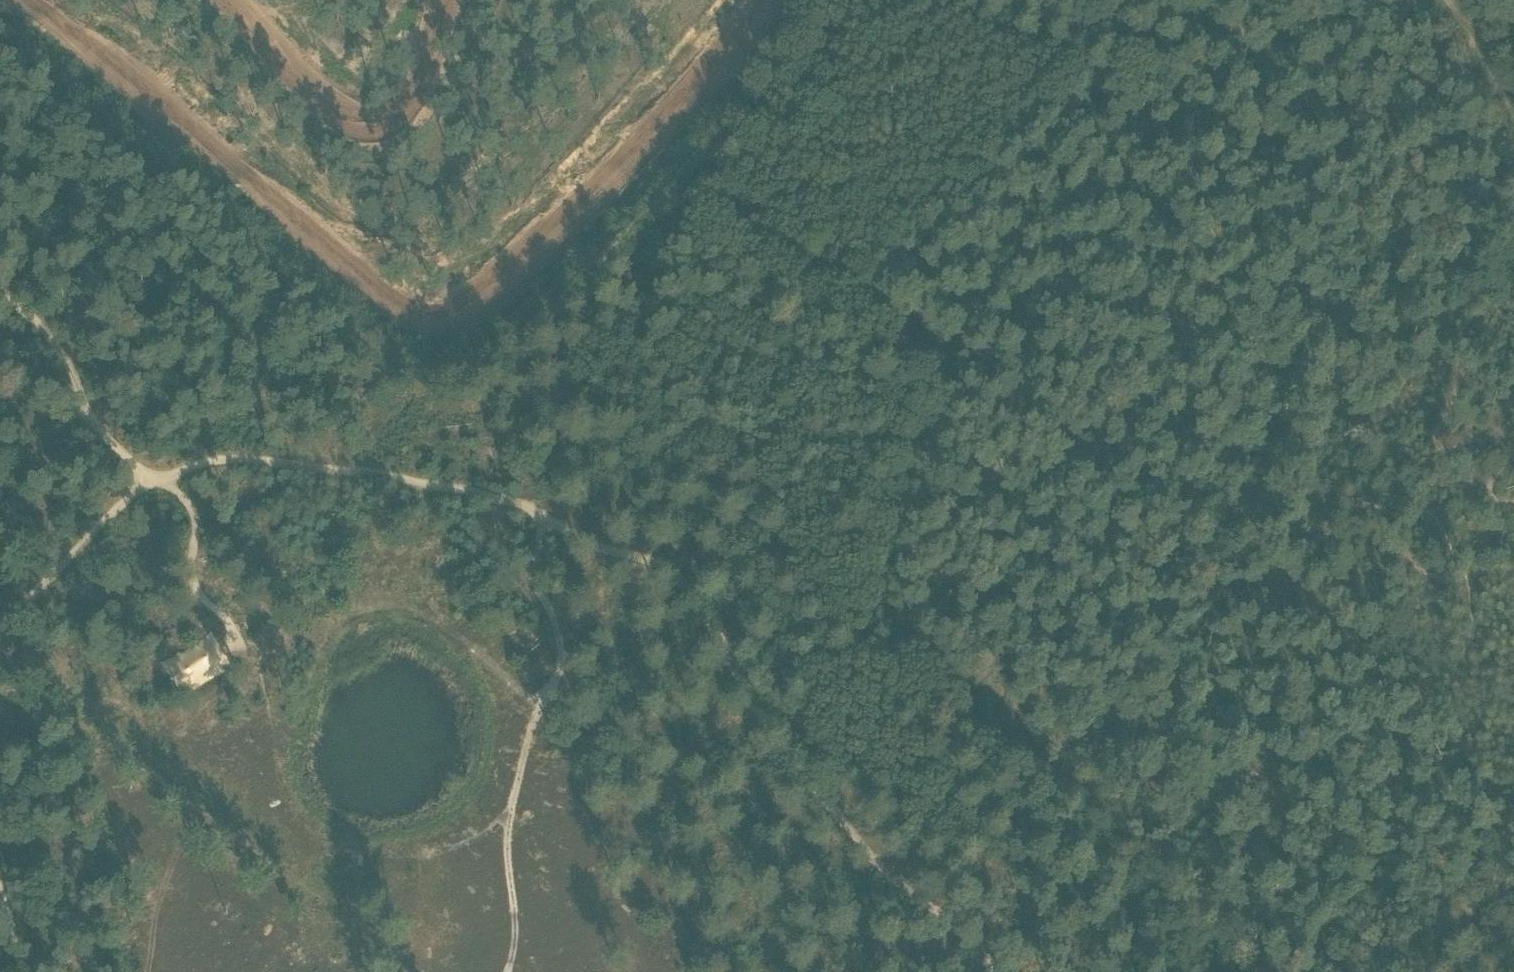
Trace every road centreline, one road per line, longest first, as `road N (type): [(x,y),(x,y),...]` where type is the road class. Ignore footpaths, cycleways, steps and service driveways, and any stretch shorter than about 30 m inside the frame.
road 1 (track): [(1005,971),(909,893),(853,832),(753,698),(697,595),(666,567),(524,509),(372,474),(219,458),(150,478),(85,537),(0,637)]
road 2 (track): [(542,518),(536,570),(557,623),(561,676),(535,718),(509,828),(515,941),(507,971)]
road 3 (track): [(150,478),(101,431),(70,363),(34,318),(0,306)]
road 4 (track): [(150,478),(192,514),(197,588),(232,631),(236,649)]
road 5 (track): [(1443,0),(1513,124)]

